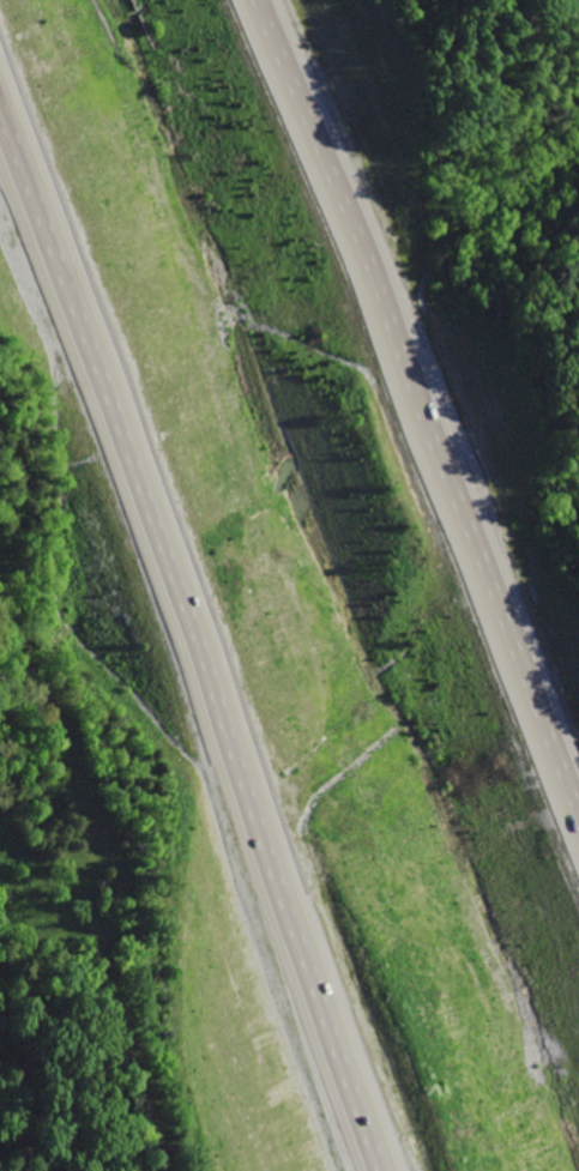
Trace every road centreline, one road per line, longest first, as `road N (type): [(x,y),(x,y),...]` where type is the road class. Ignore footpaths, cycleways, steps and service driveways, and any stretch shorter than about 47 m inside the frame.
road 1 (motorway): [(0,128),(380,1170)]
road 2 (motorway): [(578,765),(424,354),(278,0)]

